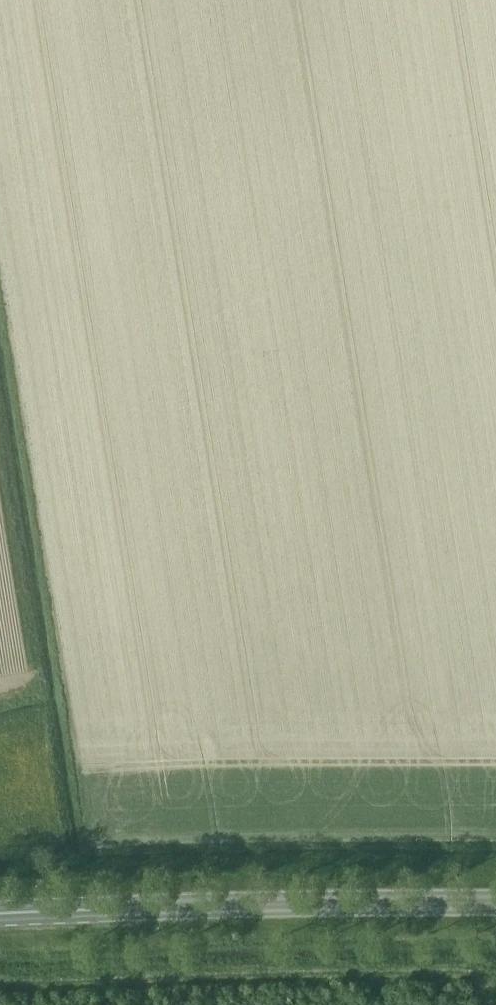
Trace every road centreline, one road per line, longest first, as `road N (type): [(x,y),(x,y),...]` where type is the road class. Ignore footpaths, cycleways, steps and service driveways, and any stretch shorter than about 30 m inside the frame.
road 1 (primary): [(0,914),(495,902)]

